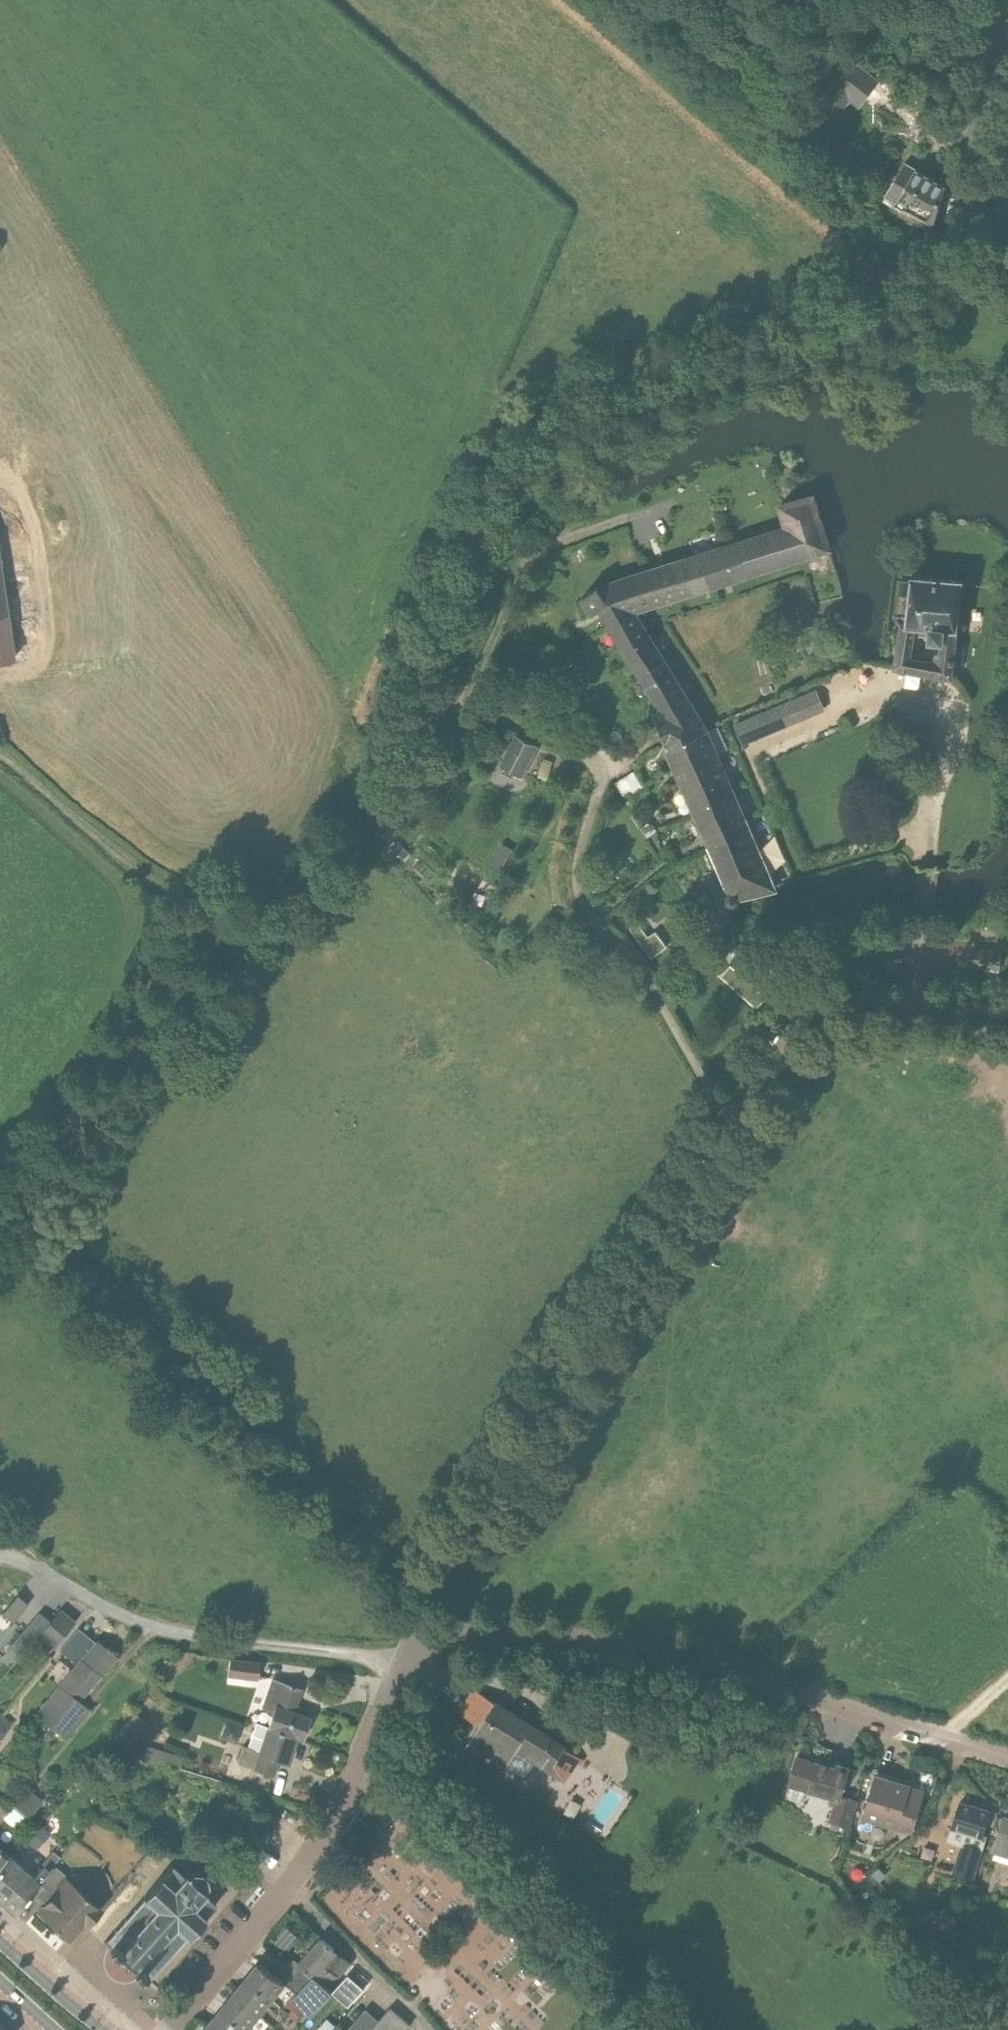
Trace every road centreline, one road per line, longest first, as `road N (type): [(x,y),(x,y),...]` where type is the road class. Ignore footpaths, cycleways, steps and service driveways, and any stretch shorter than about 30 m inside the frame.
road 1 (residential): [(1007,1756),(596,1638),(453,1634),(425,1638),(408,1652)]
road 2 (residential): [(169,2029),(286,1890),(331,1821),(408,1652)]
road 3 (track): [(401,1667),(357,1654),(155,1627),(100,1605),(0,1544)]
road 4 (primary): [(105,2029),(0,1938)]

